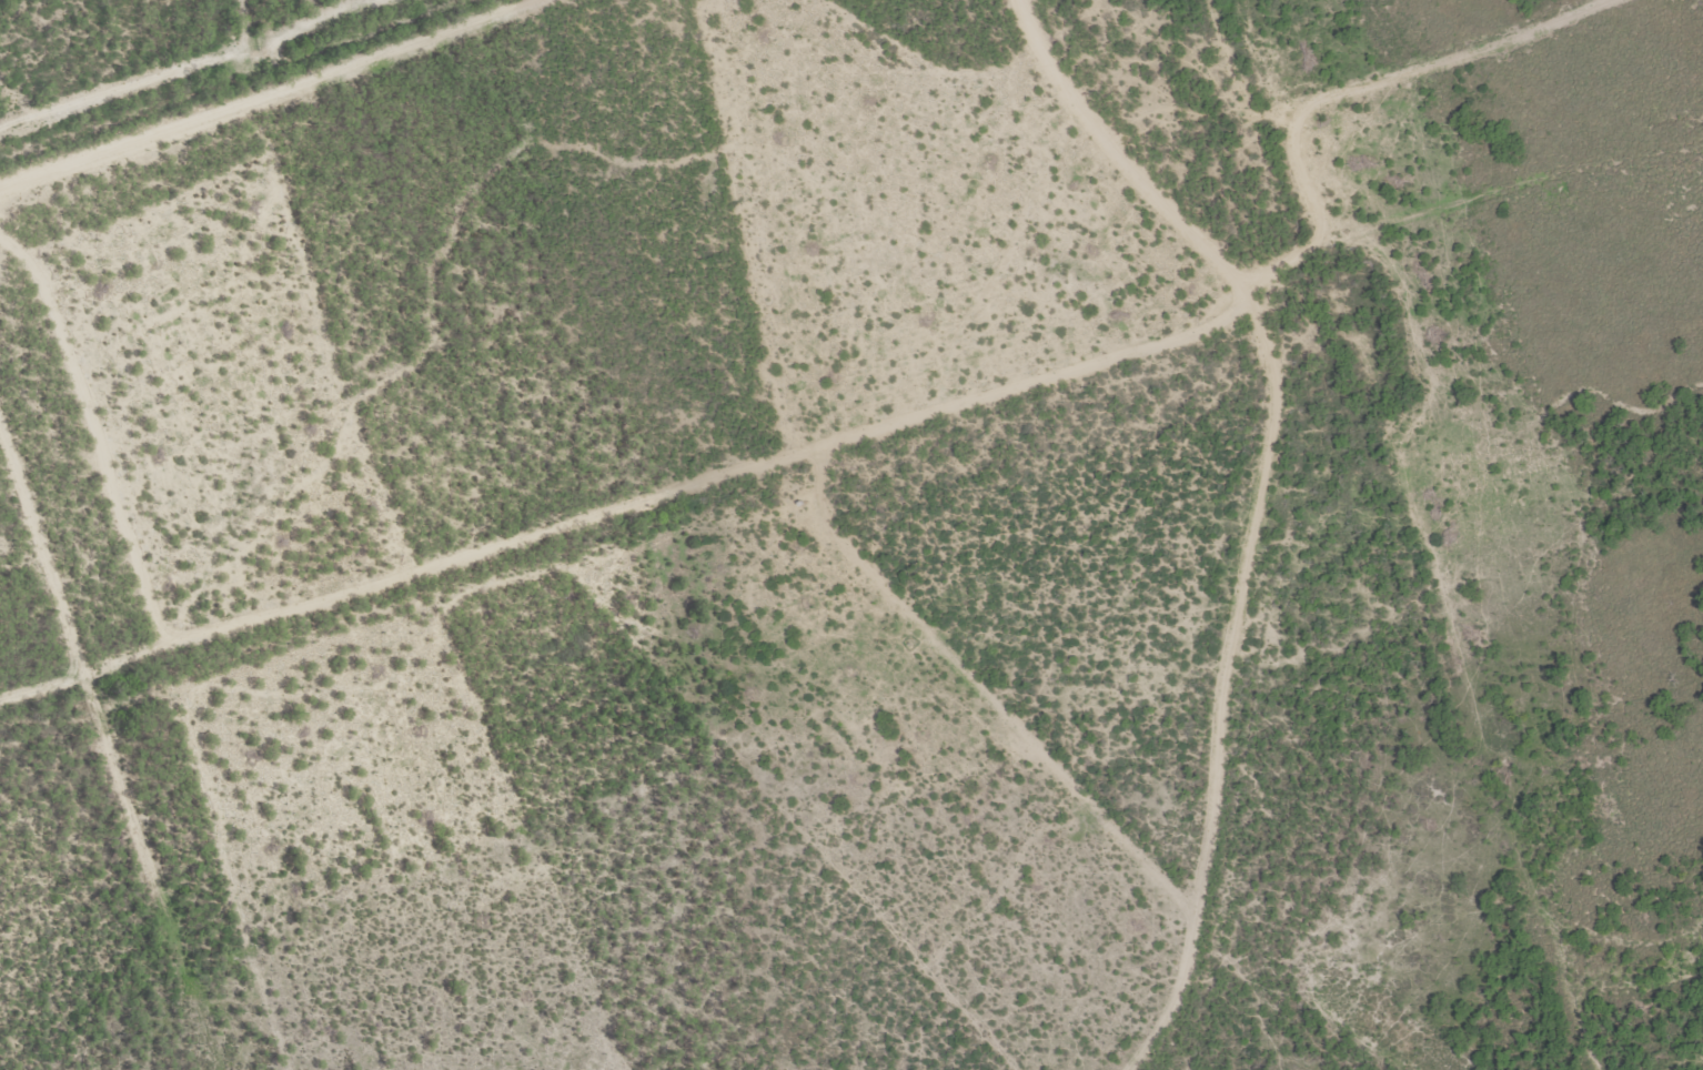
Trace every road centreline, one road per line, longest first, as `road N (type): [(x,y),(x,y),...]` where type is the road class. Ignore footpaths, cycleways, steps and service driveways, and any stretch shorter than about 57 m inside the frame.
road 1 (residential): [(546,0),(0,194)]

